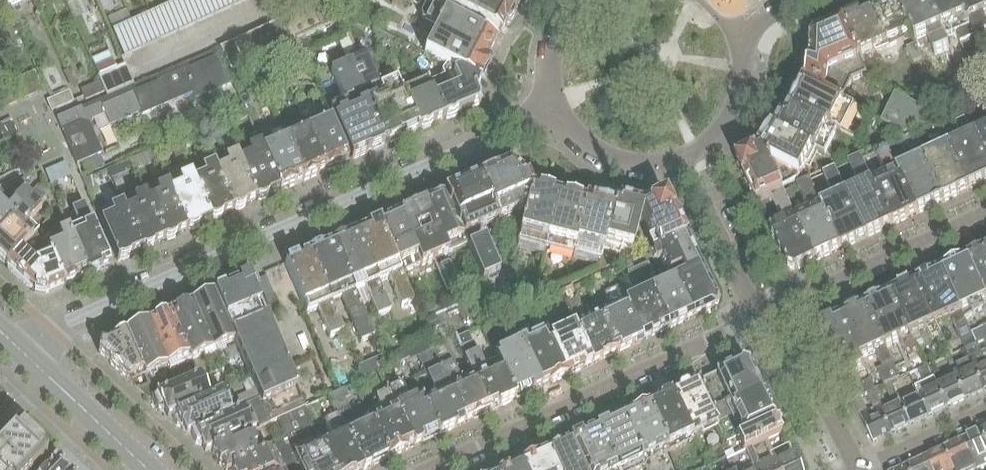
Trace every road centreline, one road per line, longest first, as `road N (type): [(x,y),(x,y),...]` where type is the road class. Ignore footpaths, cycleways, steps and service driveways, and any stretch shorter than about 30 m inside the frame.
road 1 (residential): [(27,355),(52,332),(126,296),(553,106)]
road 2 (residential): [(553,106),(577,140),(609,159),(646,165),(686,154),(730,107),(740,66),(731,34),(808,0)]
road 3 (residential): [(439,469),(758,325)]
road 4 (residential): [(758,325),(985,213)]
road 5 (residential): [(856,469),(828,412),(789,383),(758,325)]
road 6 (secondary): [(150,469),(27,355)]
road 7 (residential): [(857,469),(985,410)]
road 8 (residential): [(758,325),(704,207)]

